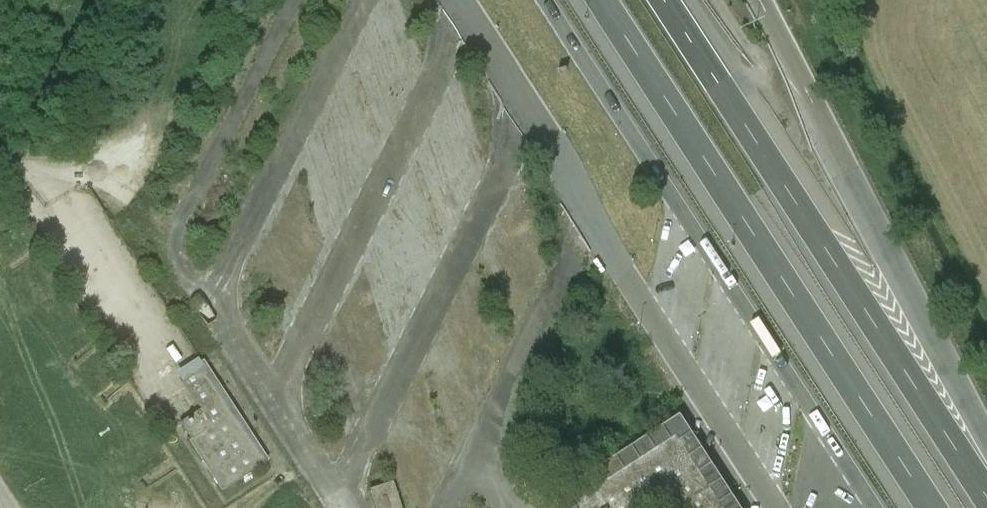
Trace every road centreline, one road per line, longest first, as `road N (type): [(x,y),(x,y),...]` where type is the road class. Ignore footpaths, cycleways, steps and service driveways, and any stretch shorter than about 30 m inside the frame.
road 1 (motorway): [(545,0),(878,507)]
road 2 (motorway): [(601,0),(931,507)]
road 3 (motorway): [(986,498),(663,0)]
road 4 (motorway): [(986,477),(890,259),(772,27)]
road 5 (track): [(860,200),(715,0)]
road 6 (unclassified): [(0,163),(92,183),(178,243)]

